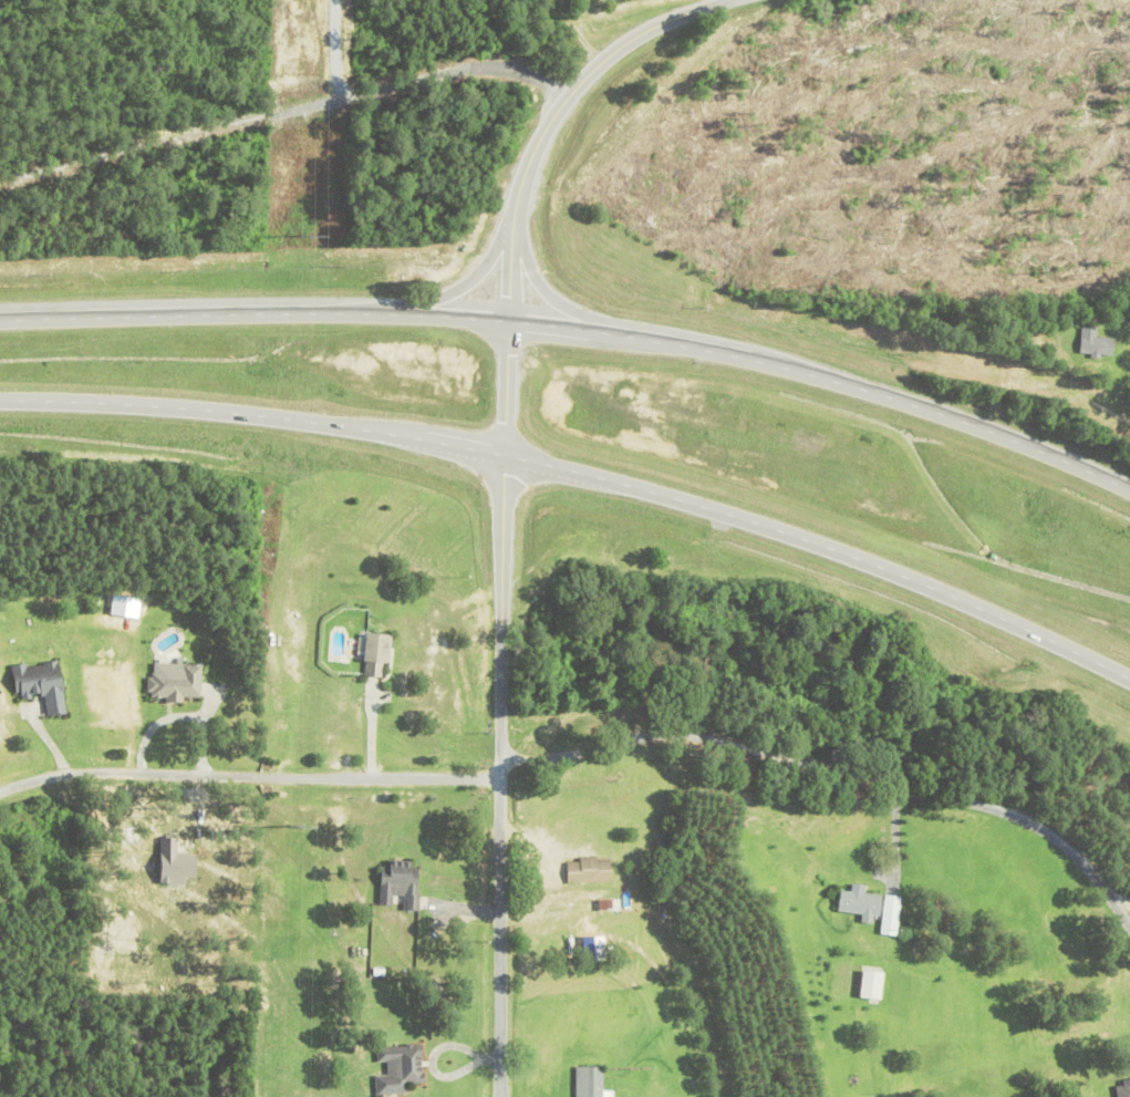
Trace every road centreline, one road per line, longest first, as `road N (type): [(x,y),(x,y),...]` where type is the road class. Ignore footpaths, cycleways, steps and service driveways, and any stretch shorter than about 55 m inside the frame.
road 1 (trunk): [(0,400),(221,411),(361,430),(657,494),(818,545),(1129,679)]
road 2 (trunk): [(1129,494),(1012,439),(805,373),(646,341),(362,314),(0,320)]
road 3 (residential): [(0,182),(487,65),(571,92),(624,42),(731,0)]
road 4 (residential): [(515,1096),(507,323)]
road 5 (residential): [(514,779),(590,737),(651,732),(777,748),(1043,820),(1129,910)]
road 6 (residential): [(507,323),(519,192),(538,142),(571,92)]

